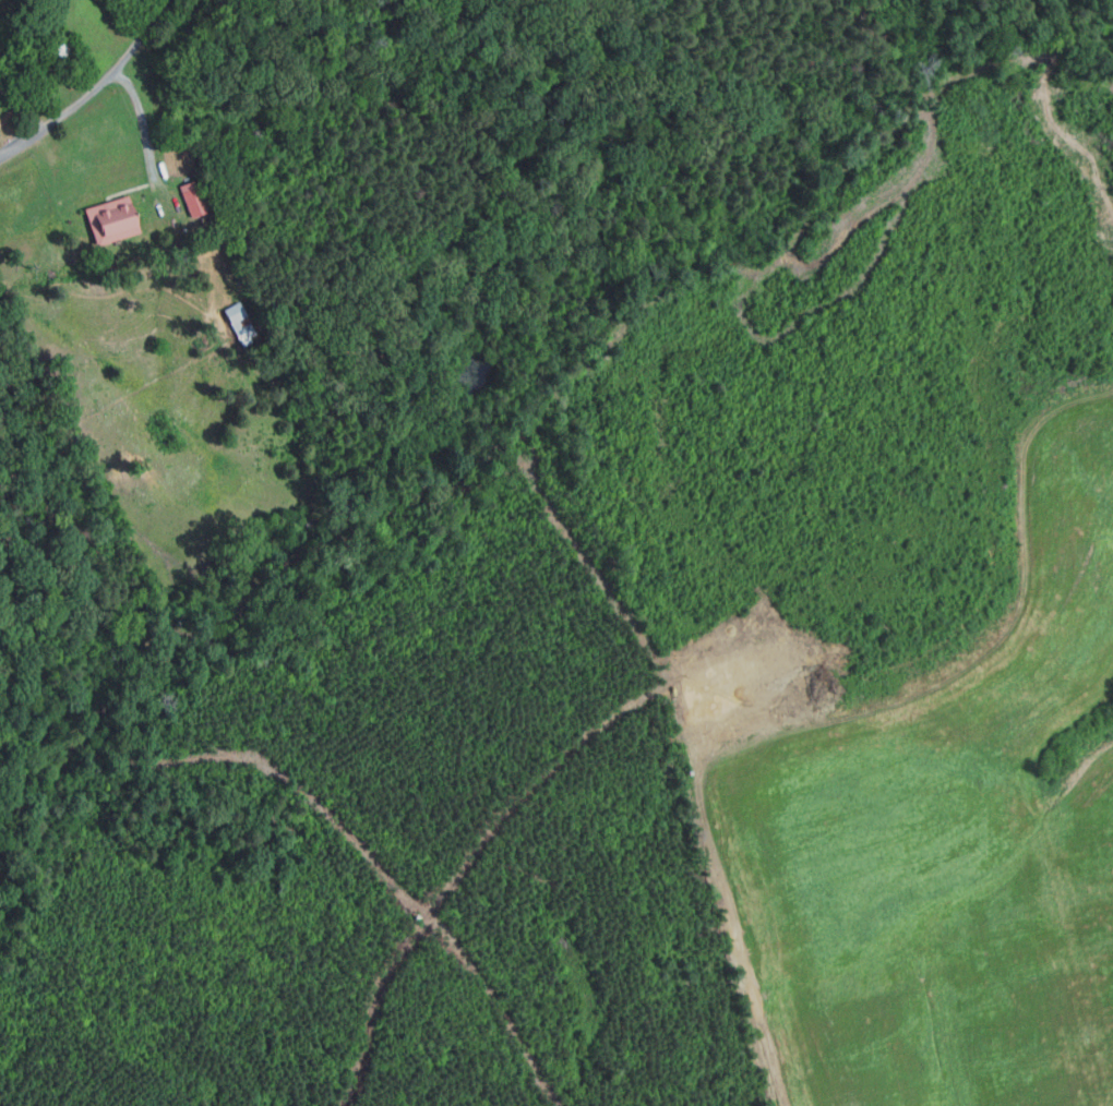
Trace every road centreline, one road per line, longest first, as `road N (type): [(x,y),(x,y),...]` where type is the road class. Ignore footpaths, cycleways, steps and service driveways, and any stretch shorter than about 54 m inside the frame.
road 1 (residential): [(0,156),(111,73)]

